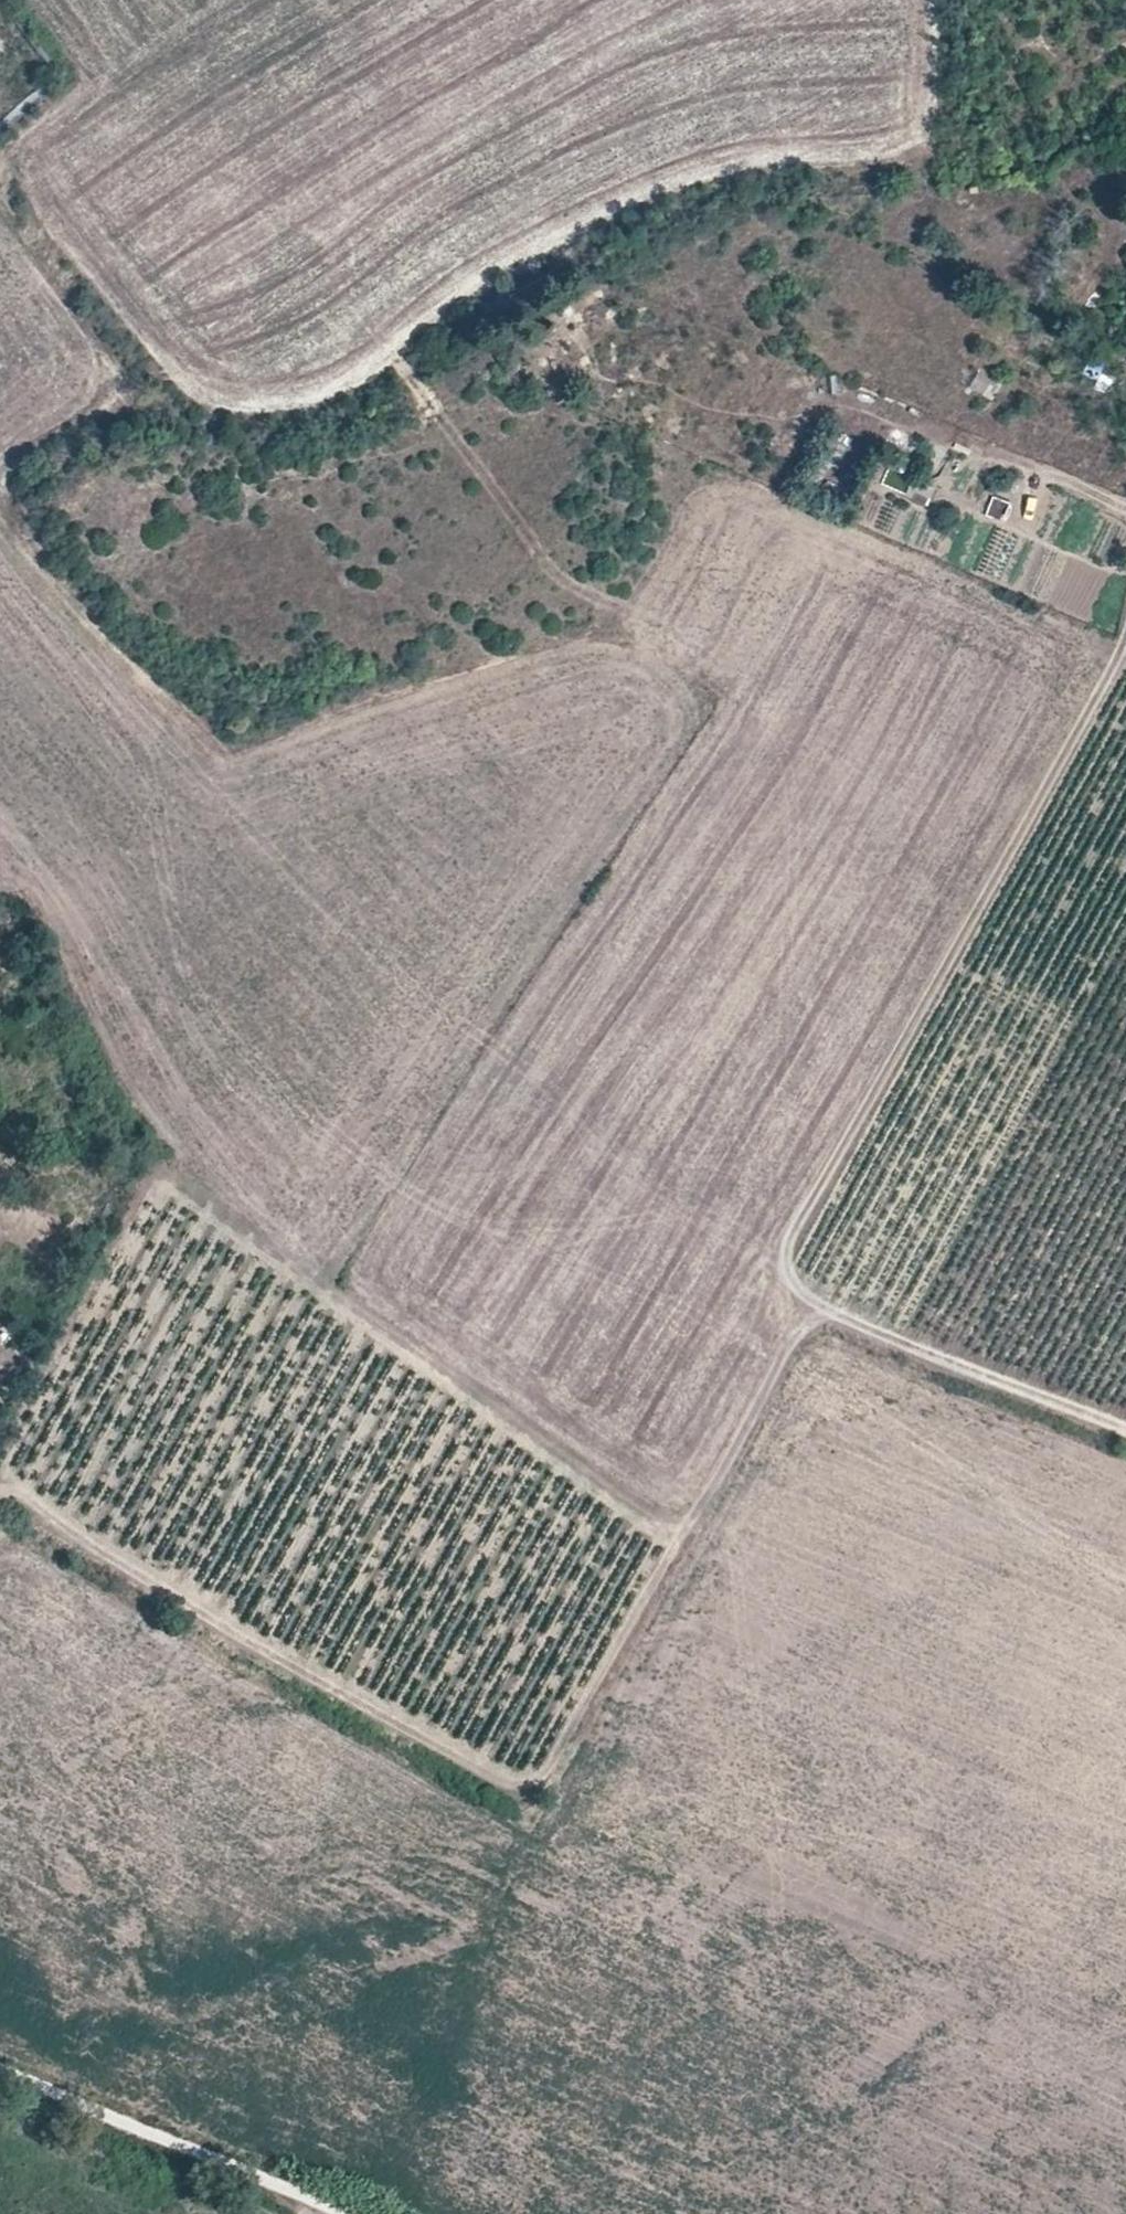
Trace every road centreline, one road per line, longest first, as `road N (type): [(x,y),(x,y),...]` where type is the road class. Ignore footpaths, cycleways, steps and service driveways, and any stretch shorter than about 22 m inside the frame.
road 1 (unclassified): [(0,2070),(348,2213)]
road 2 (track): [(1125,1451),(811,1317)]

